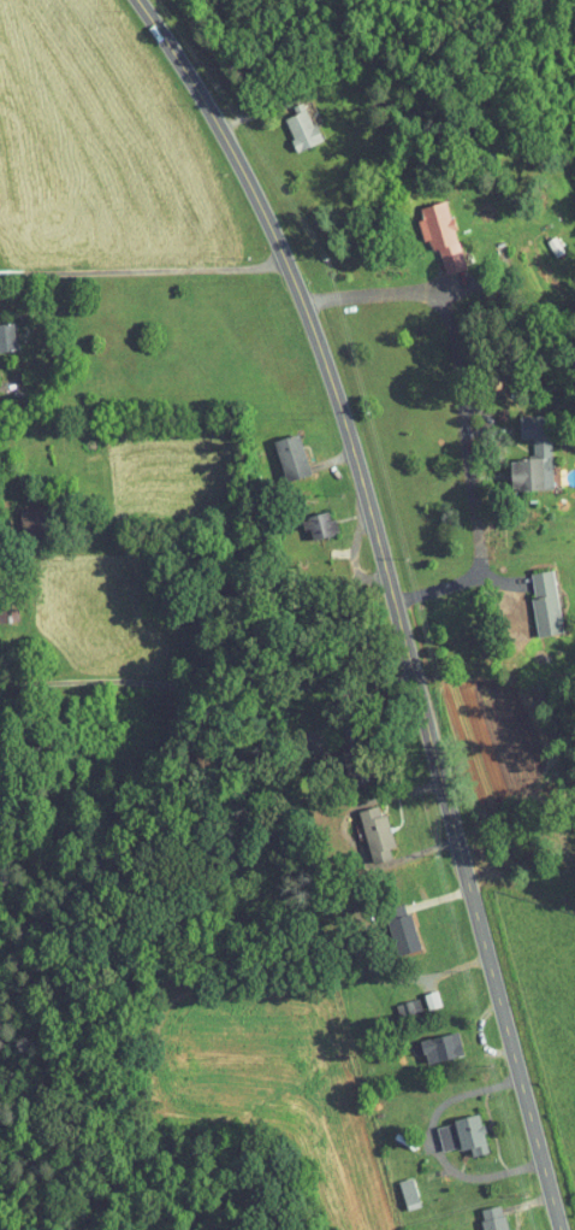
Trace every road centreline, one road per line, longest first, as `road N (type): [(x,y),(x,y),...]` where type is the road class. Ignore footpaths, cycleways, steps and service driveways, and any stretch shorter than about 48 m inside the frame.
road 1 (primary): [(550,1229),(321,375),(239,190),(127,0)]
road 2 (track): [(405,687),(208,693),(0,687)]
road 3 (track): [(0,279),(274,265)]

